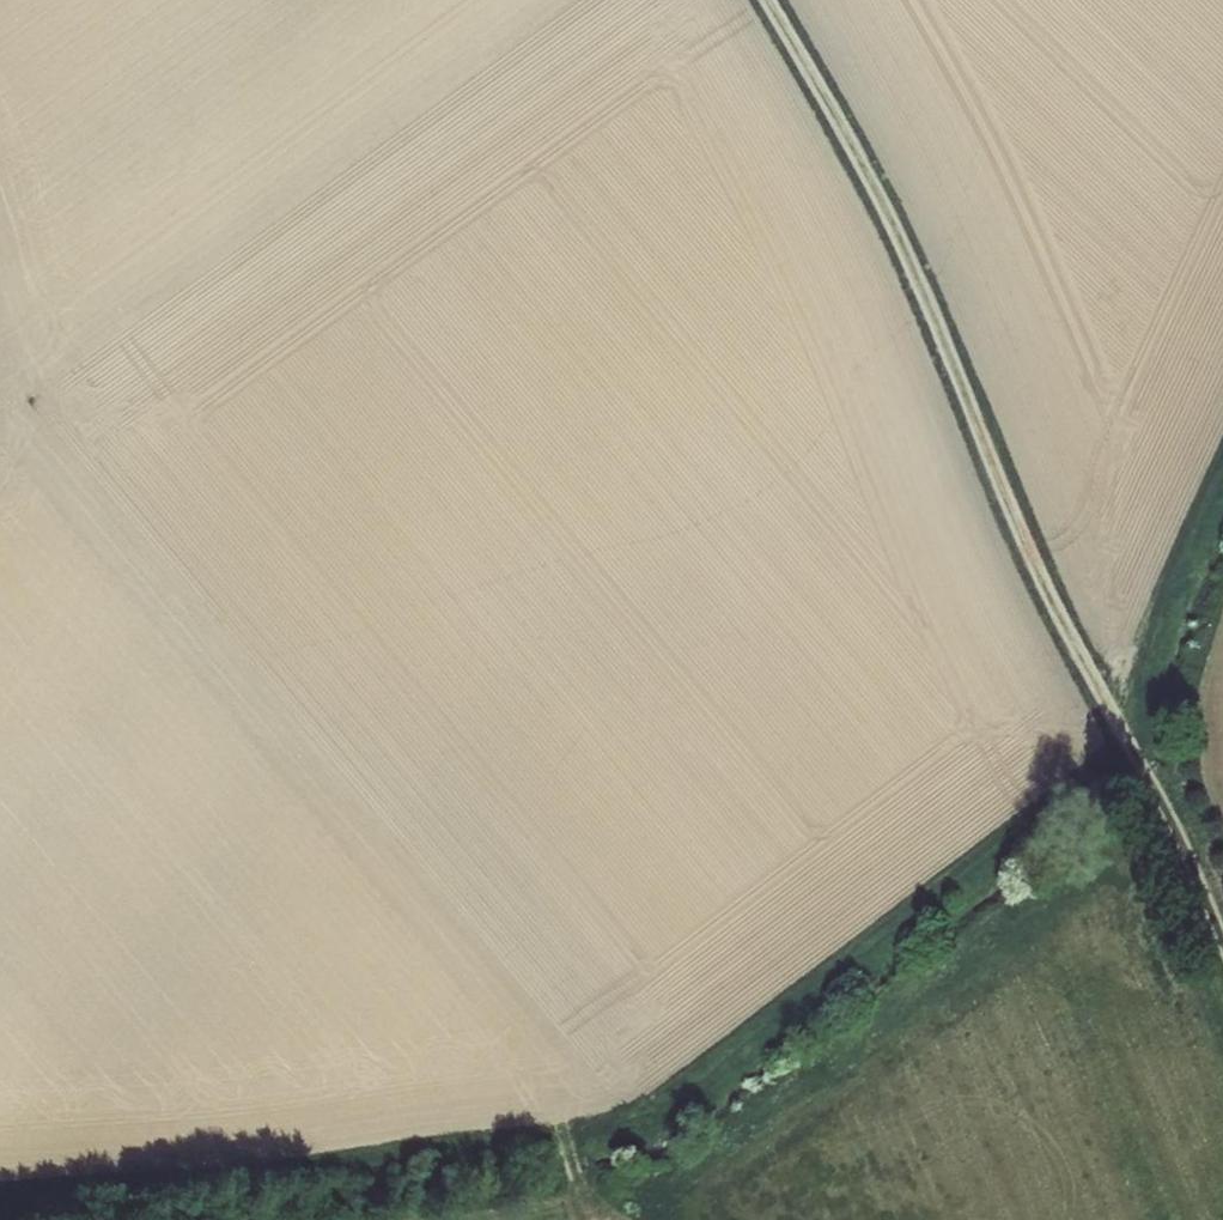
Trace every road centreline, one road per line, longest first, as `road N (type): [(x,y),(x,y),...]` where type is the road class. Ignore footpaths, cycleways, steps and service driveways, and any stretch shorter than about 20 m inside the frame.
road 1 (track): [(1127,742),(1031,561),(937,296),(767,0)]
road 2 (residential): [(1127,742),(1222,935)]

